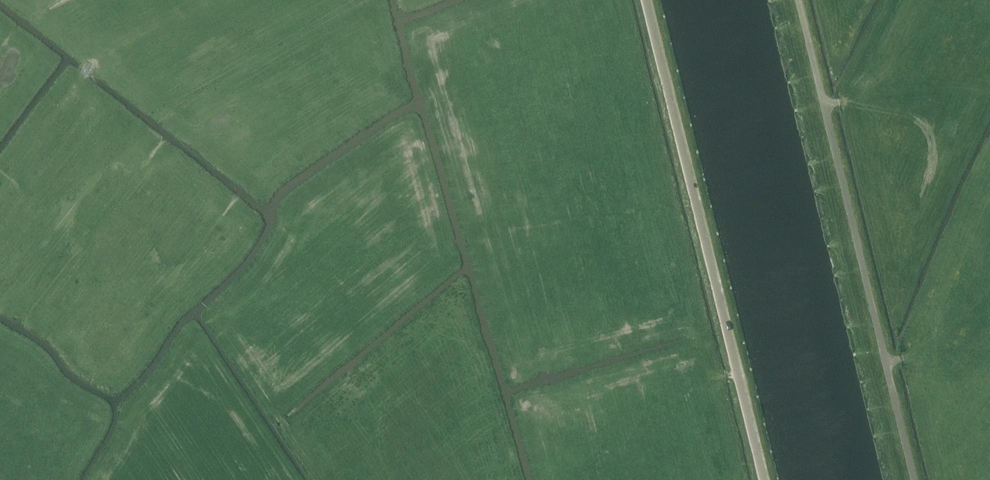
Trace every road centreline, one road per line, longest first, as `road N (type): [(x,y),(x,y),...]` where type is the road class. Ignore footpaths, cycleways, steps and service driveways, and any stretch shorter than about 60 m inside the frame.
road 1 (unclassified): [(762,479),(645,0)]
road 2 (unclassified): [(799,0),(914,479)]

